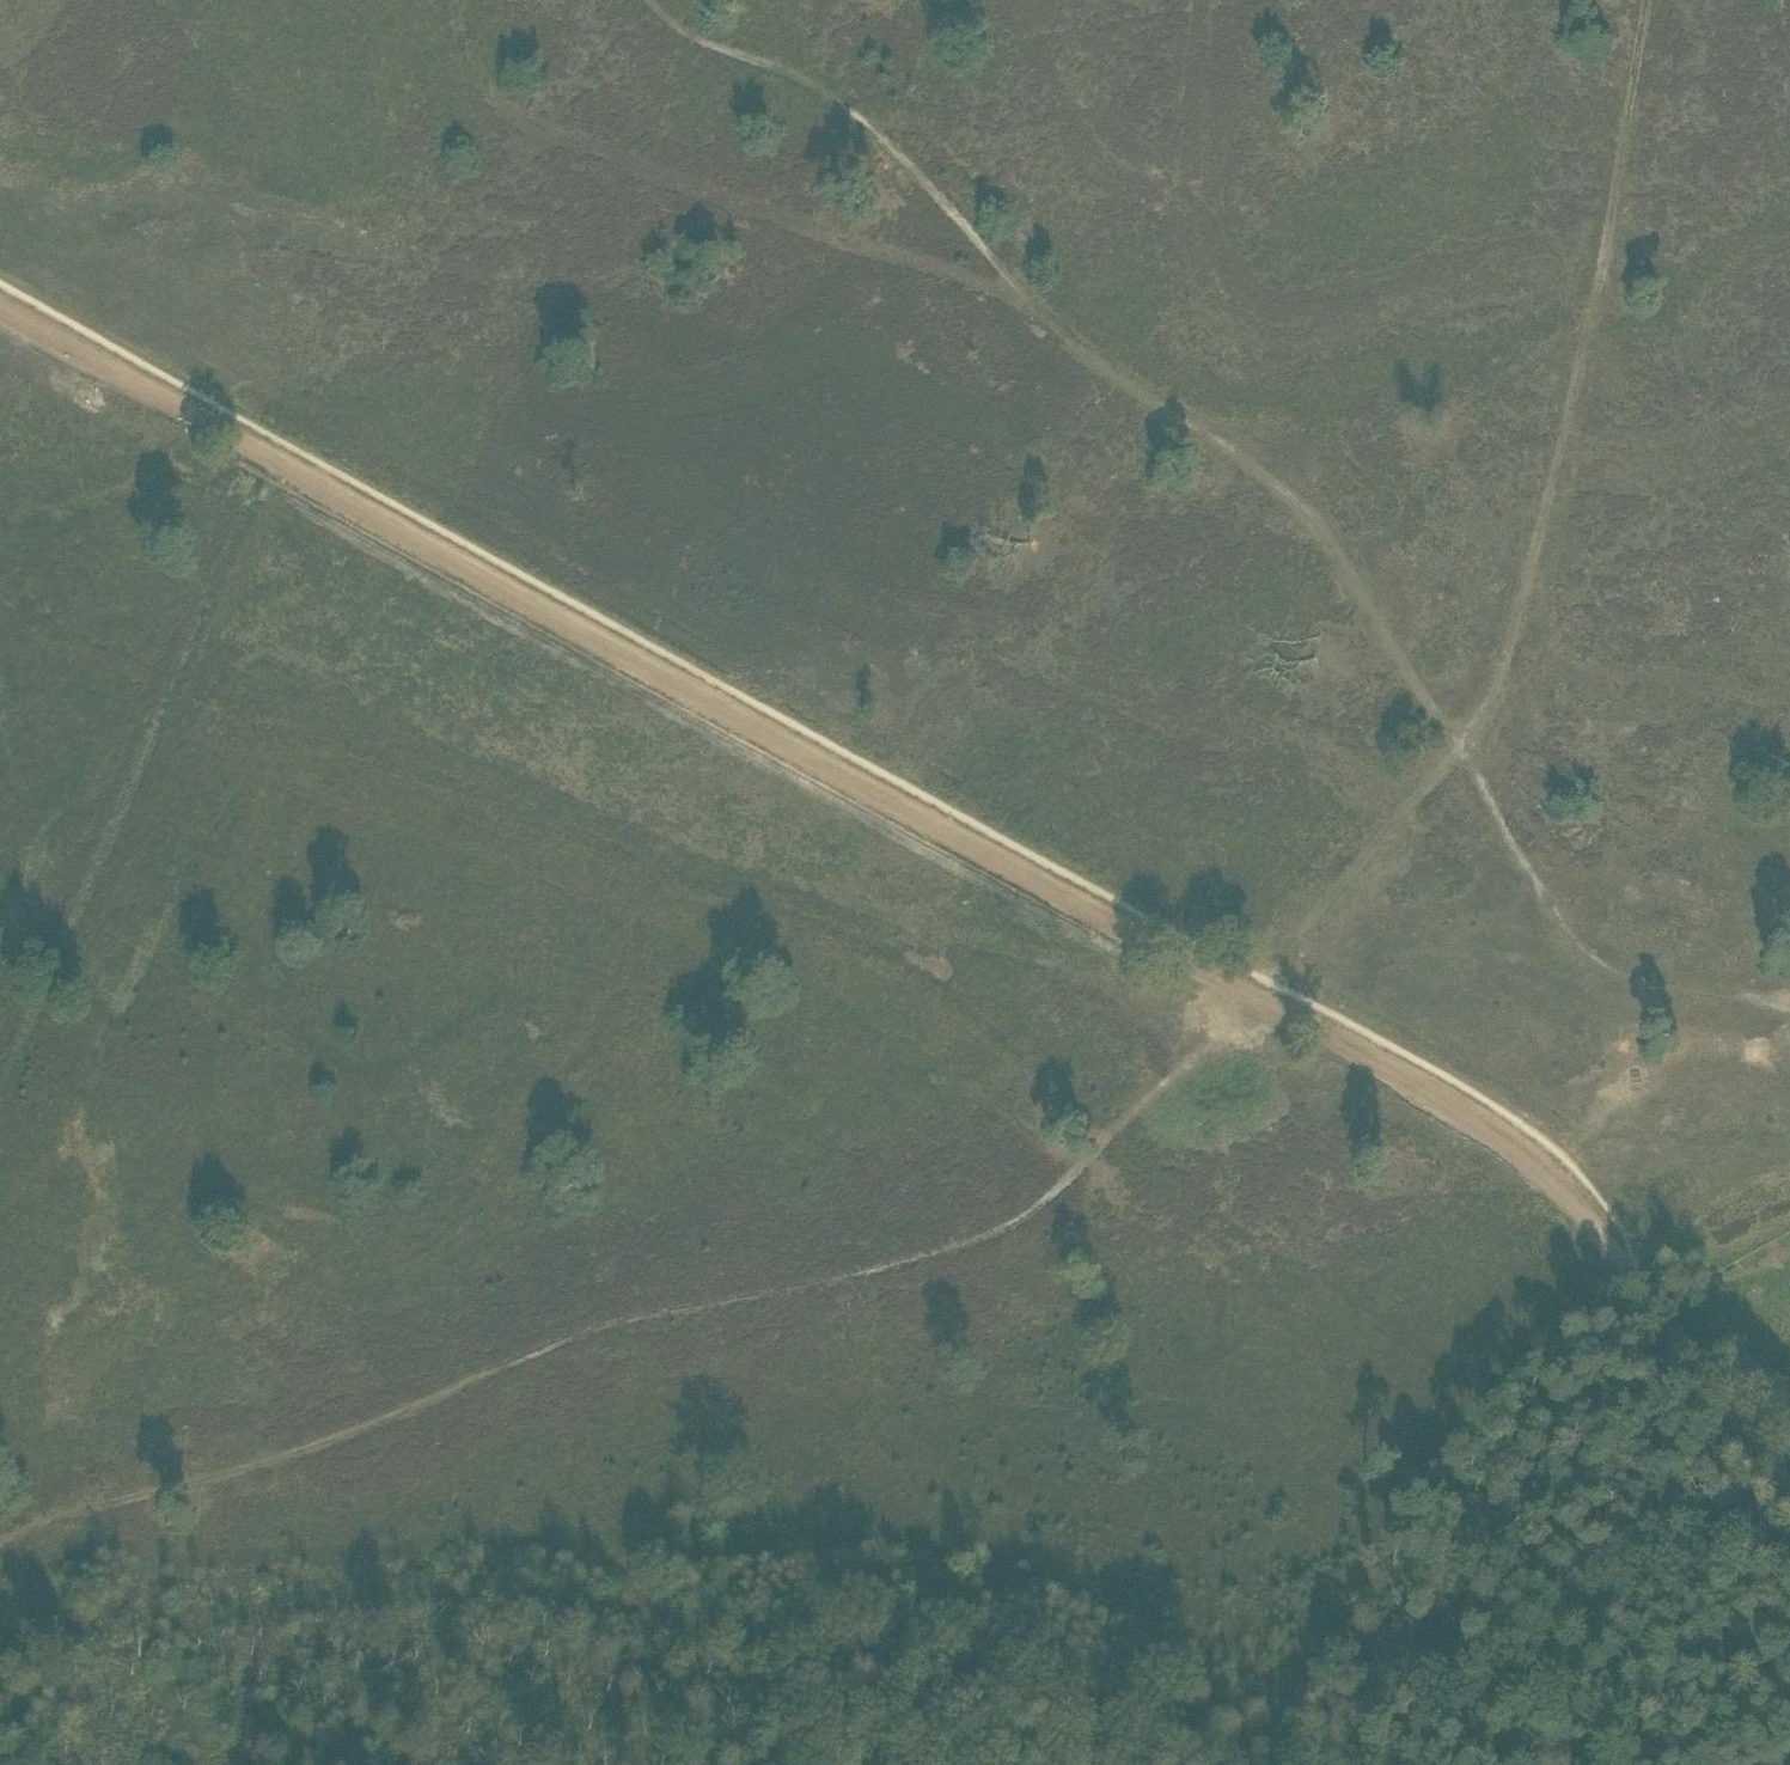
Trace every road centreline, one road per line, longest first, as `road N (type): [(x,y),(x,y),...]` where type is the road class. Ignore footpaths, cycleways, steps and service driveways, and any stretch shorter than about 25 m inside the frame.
road 1 (track): [(0,298),(1496,1130),(1575,1198),(1789,1501)]

